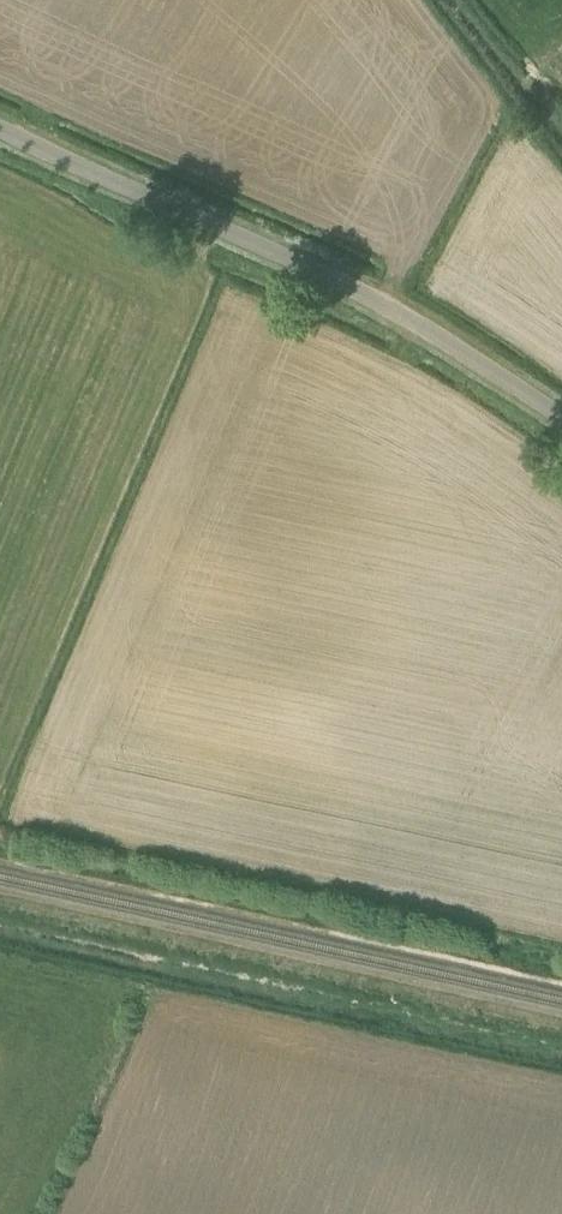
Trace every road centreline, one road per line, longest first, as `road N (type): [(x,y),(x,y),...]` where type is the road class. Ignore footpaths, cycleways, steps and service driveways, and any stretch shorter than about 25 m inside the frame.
road 1 (unclassified): [(561,412),(312,263),(0,122)]

